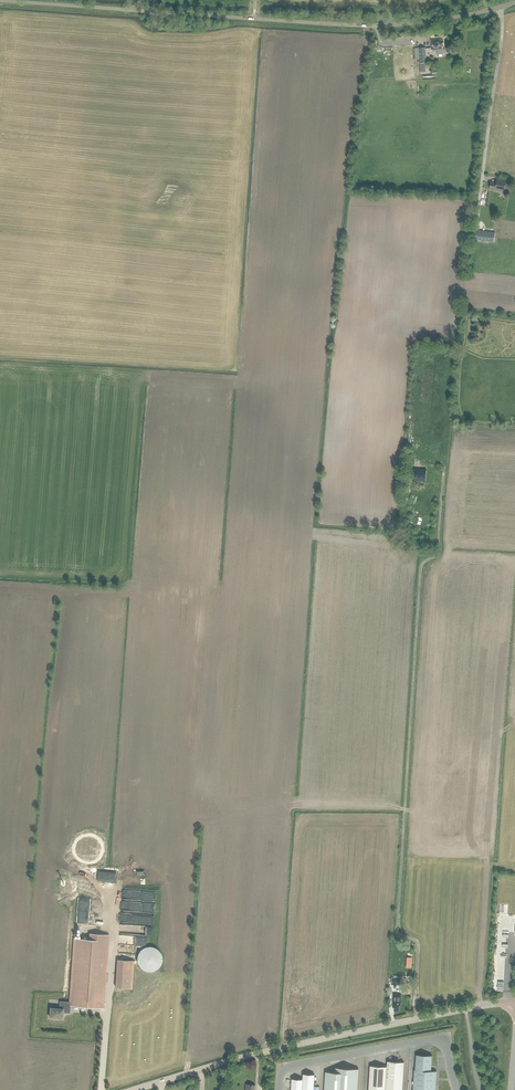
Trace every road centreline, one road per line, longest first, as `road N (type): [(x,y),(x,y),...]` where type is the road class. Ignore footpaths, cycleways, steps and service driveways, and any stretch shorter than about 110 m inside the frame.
road 1 (unclassified): [(514,2),(382,25),(22,0)]
road 2 (tertiary): [(132,1089),(269,1050),(514,1002)]
road 3 (unclassified): [(457,1089),(447,1044),(434,1039),(291,1066),(279,1089)]

